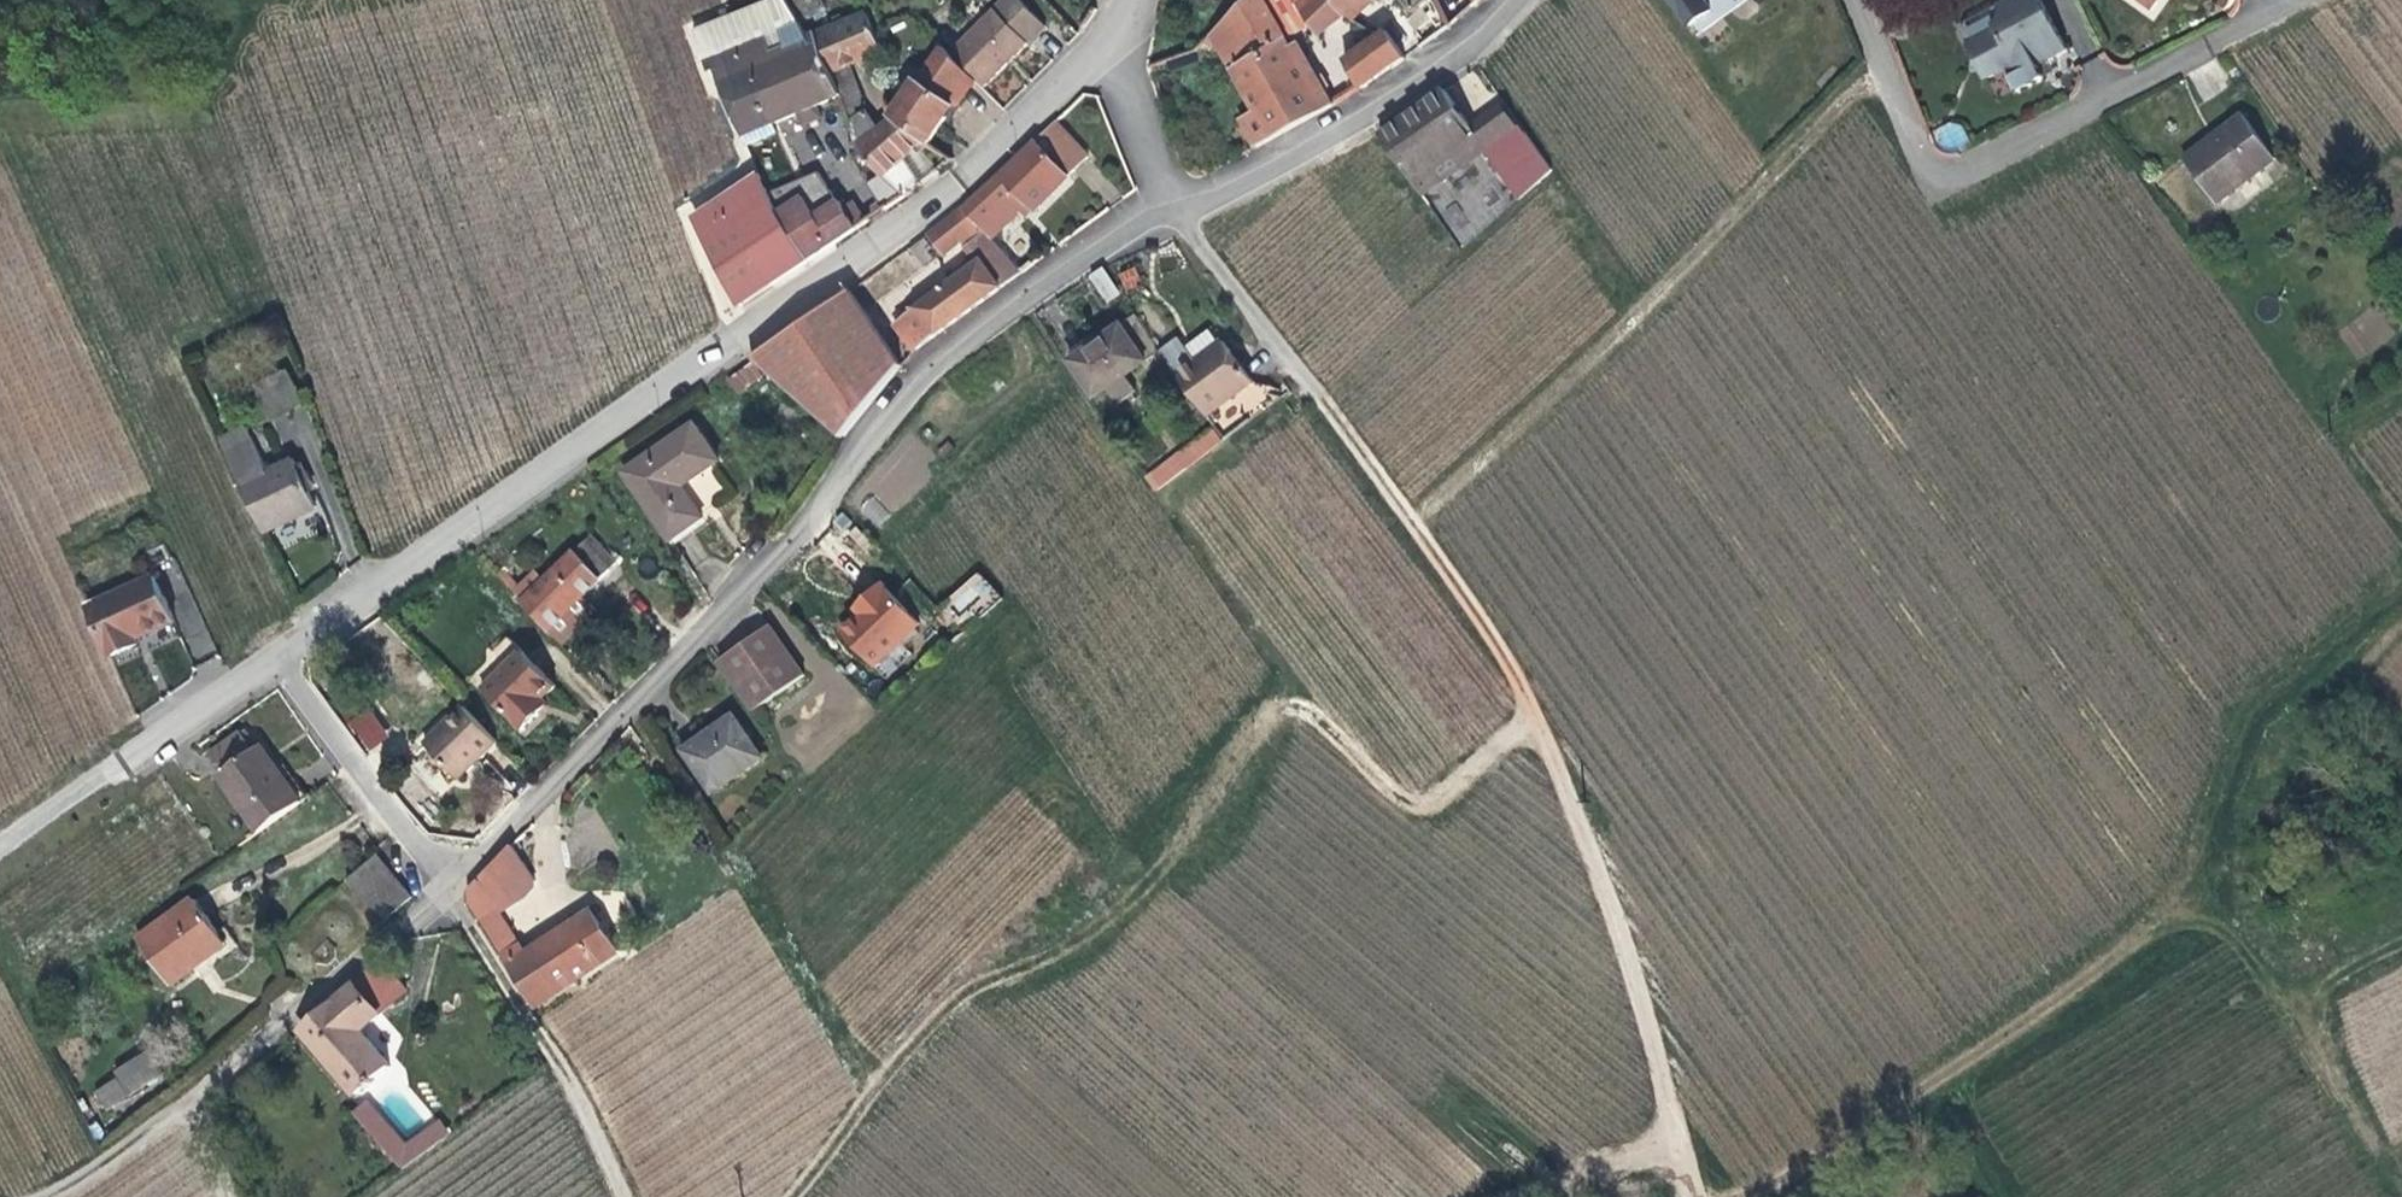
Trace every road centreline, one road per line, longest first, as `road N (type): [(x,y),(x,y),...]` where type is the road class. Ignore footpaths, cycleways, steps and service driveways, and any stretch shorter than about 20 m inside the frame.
road 1 (unclassified): [(289,651),(441,875),(618,734),(940,358),(1184,200)]
road 2 (unclassified): [(289,651),(1000,144),(1115,31)]
road 3 (track): [(788,1196),(966,991),(1075,944),(1174,869),(1270,716),(1290,706),(1310,716),(1403,803),(1437,800),(1530,711)]
road 4 (track): [(1741,1196),(1866,1137),(2180,896),(2303,1002),(2401,1183)]
road 5 (track): [(1691,1196),(1657,1053),(1591,849),(1530,711),(1497,641),(1323,401)]
road 6 (track): [(50,1196),(198,1097),(441,875),(505,989),(573,1077),(623,1196)]
road 7 (track): [(1414,527),(1627,323),(1882,59)]
road 8 (residential): [(1857,0),(1921,164),(1939,174),(1965,173),(2314,0)]
road 9 (unclassified): [(1184,200),(1358,126),(1499,0)]
road 10 (unclassified): [(0,852),(289,651)]
road 11 (residential): [(1323,401),(1200,237),(1184,200)]
road 12 (residential): [(1184,200),(1115,31)]

